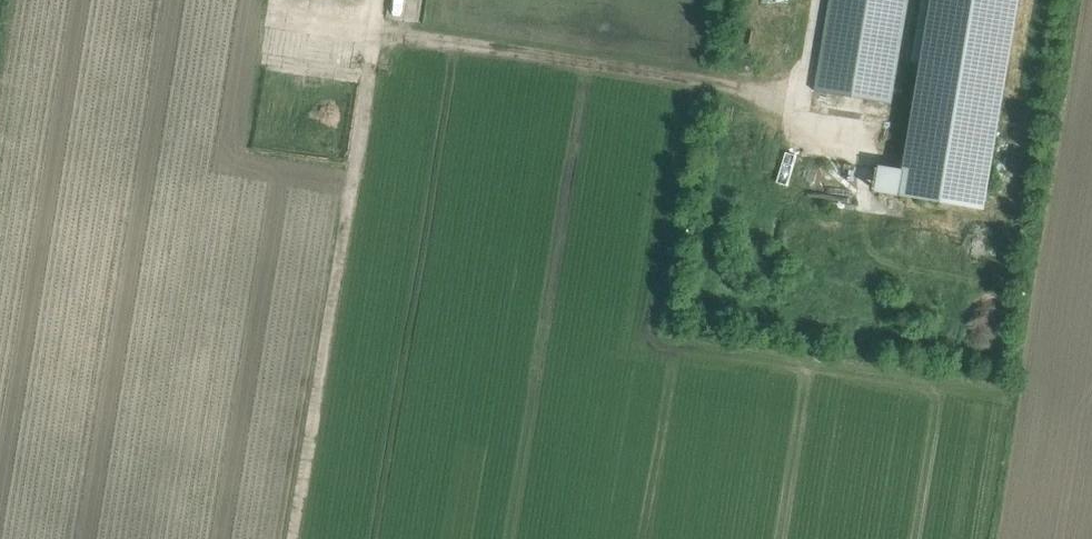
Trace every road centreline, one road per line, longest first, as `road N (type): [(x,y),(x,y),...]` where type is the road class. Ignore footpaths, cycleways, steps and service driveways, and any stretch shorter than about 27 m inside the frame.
road 1 (track): [(293,538),(380,0)]

